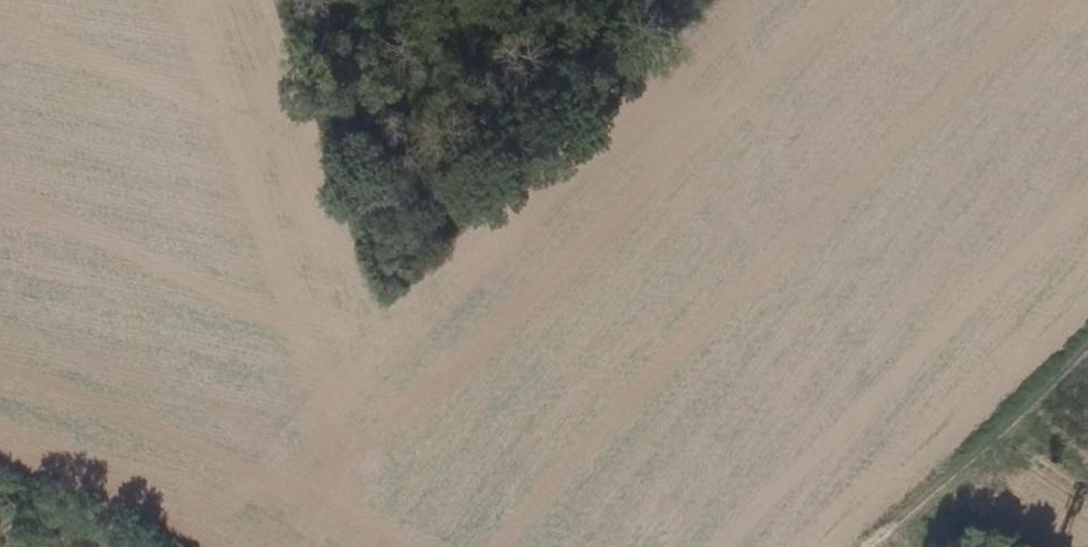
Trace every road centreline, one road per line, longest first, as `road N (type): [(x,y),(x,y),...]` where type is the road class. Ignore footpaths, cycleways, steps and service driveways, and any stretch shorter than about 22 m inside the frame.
road 1 (track): [(846,546),(1087,316)]

